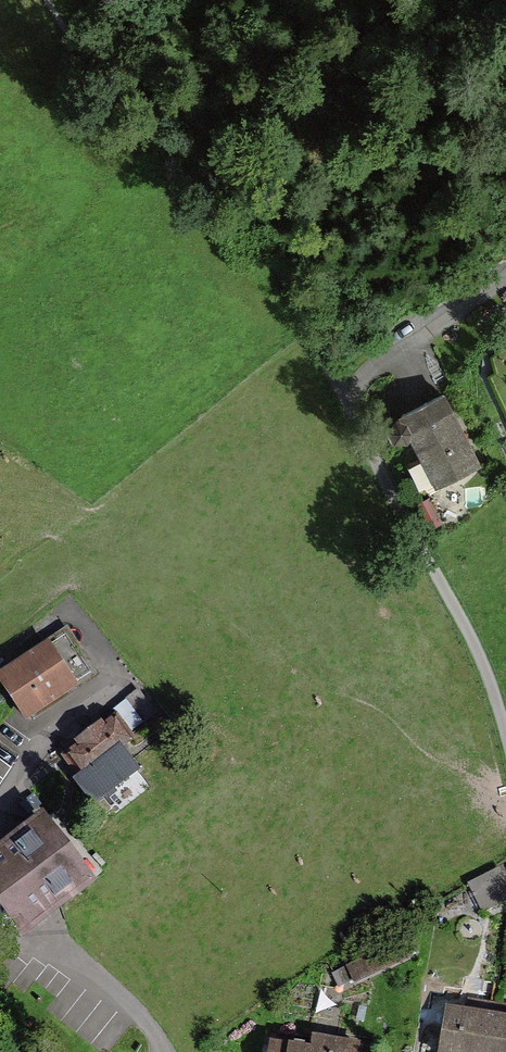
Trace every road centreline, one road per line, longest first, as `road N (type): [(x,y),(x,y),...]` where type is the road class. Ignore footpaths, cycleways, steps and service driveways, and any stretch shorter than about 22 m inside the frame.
road 1 (track): [(360,419),(333,343),(202,177),(190,86),(73,34),(47,0)]
road 2 (track): [(425,0),(253,77),(190,86)]

